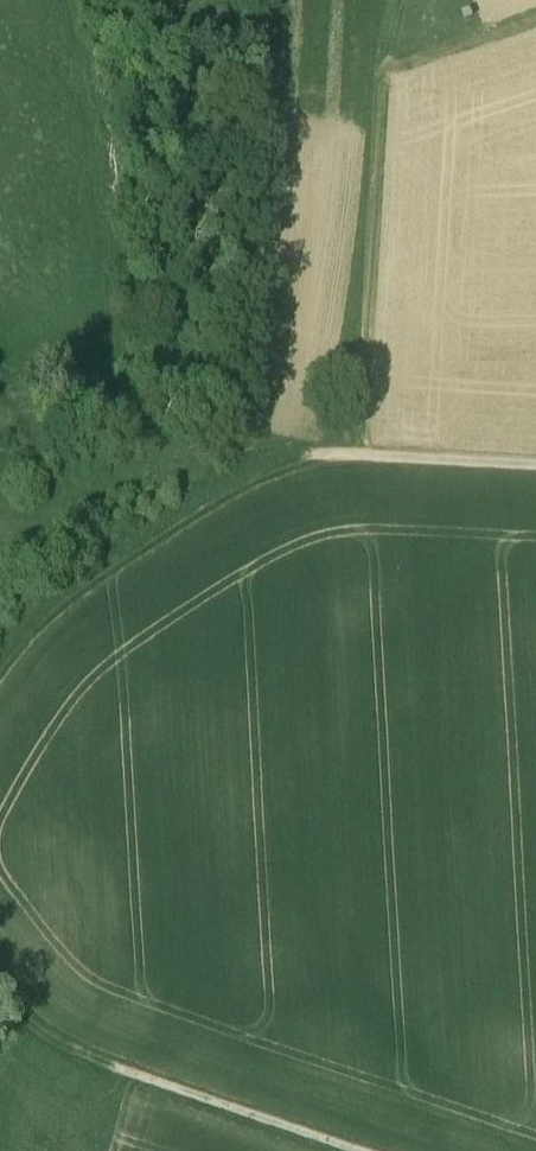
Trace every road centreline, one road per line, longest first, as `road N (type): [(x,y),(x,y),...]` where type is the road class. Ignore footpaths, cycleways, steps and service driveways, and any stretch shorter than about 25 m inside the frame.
road 1 (track): [(353,454),(380,0)]
road 2 (track): [(0,697),(52,621),(215,501),(286,463),(353,454)]
road 3 (track): [(131,1084),(330,1150)]
road 4 (track): [(353,454),(535,466)]
road 5 (track): [(535,28),(378,85)]
road 6 (track): [(131,1084),(0,1016)]

